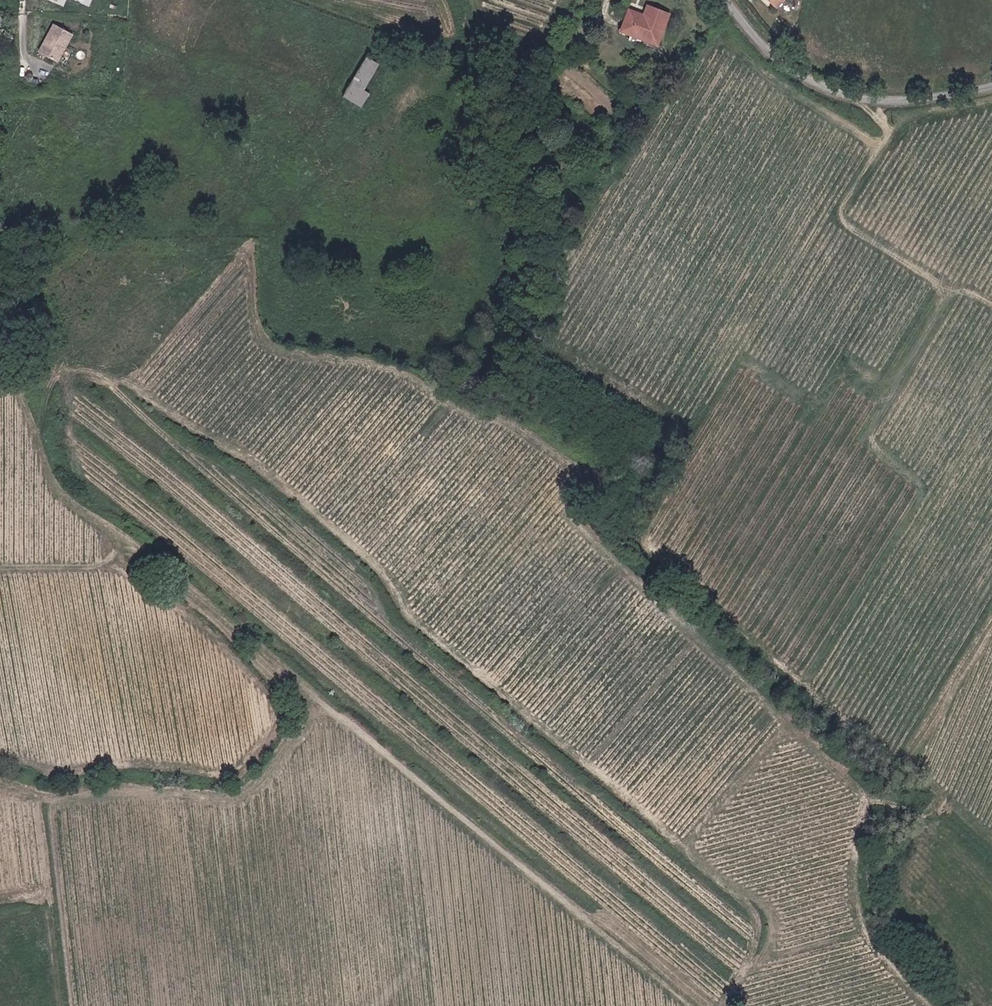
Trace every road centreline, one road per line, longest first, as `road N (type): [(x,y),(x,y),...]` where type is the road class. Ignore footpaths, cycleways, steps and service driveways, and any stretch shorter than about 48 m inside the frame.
road 1 (unclassified): [(728,0),(766,45),(833,91),(883,100),(991,85)]

